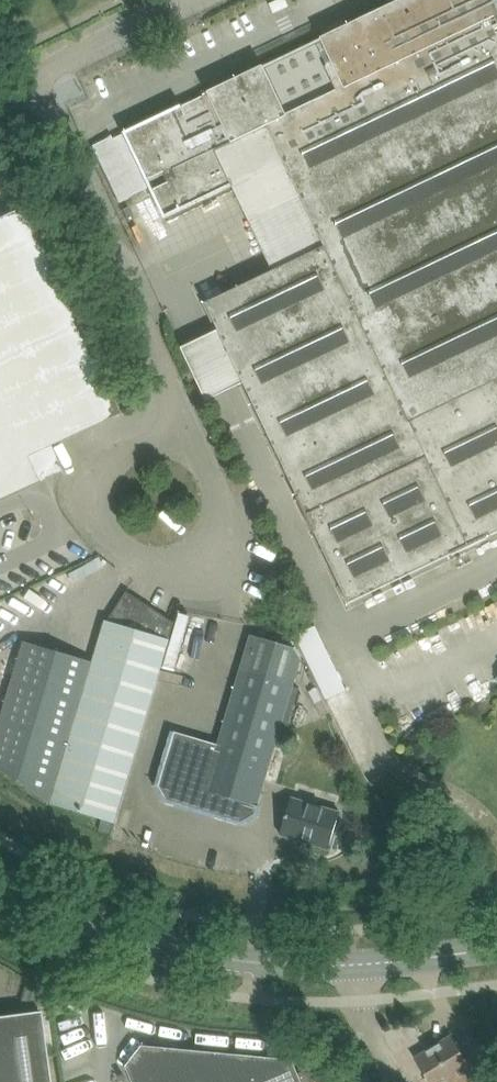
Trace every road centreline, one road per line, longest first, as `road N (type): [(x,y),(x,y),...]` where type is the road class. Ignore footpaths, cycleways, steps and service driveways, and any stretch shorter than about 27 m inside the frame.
road 1 (unclassified): [(32,90),(183,434)]
road 2 (unclassified): [(183,434),(142,440),(102,472),(103,514),(117,541),(149,564),(181,565),(209,552),(221,520),(216,476)]
road 3 (secondary): [(249,961),(117,931),(0,877)]
road 4 (residential): [(32,90),(58,60),(194,0)]
road 5 (secondary): [(357,966),(496,948)]
road 6 (unclassified): [(402,1081),(370,1029),(357,966)]

